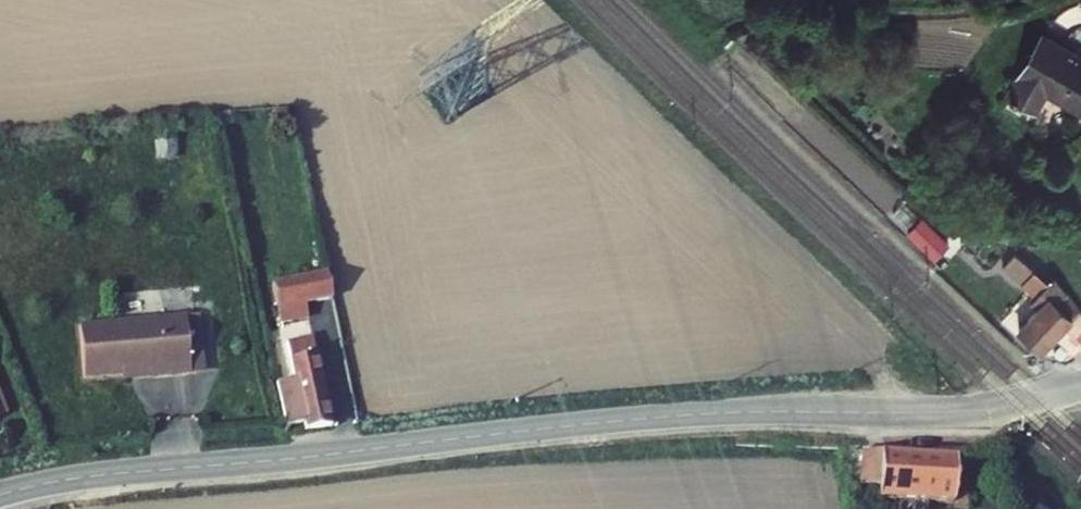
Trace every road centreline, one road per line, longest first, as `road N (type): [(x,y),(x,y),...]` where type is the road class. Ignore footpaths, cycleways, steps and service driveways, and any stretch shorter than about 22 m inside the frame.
road 1 (tertiary): [(0,496),(81,478),(592,425),(999,410),(1080,387)]

